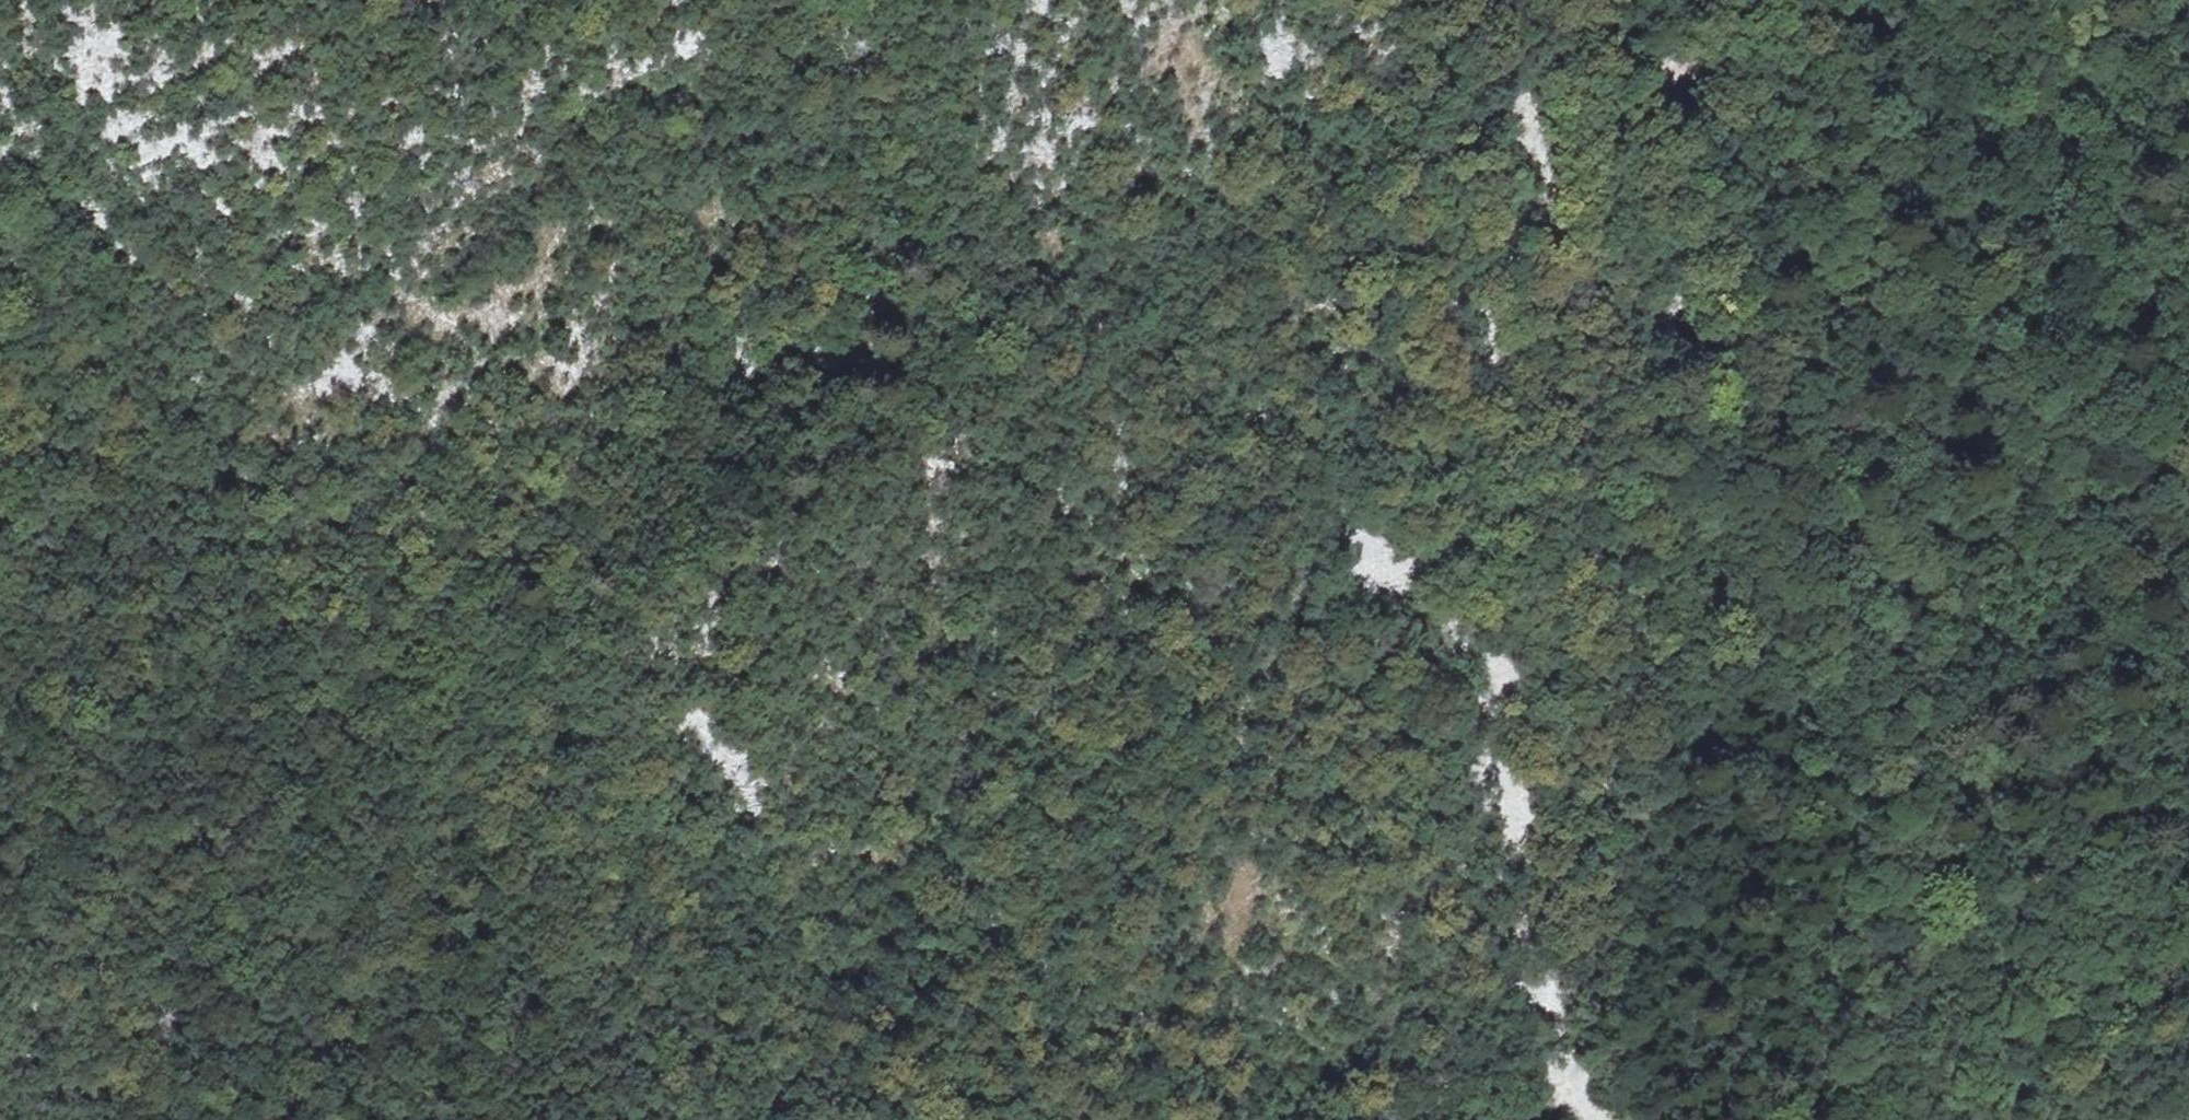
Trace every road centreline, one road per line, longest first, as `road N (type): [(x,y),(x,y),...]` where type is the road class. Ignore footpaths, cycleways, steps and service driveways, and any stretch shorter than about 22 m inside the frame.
road 1 (track): [(2188,84),(2052,87),(1992,105),(1971,144),(1958,270),(1967,322),(1962,406),(1897,520),(1883,599),(1878,789),(1837,922),(1826,1064),(1834,1119)]

